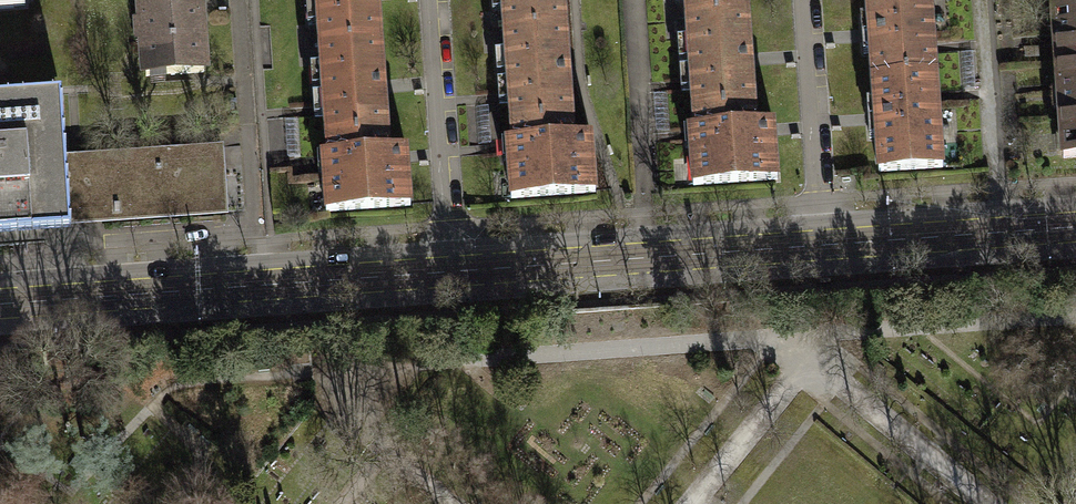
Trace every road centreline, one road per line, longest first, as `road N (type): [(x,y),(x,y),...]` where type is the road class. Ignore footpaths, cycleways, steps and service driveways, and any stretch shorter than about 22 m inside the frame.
road 1 (secondary): [(1075,227),(0,303)]

